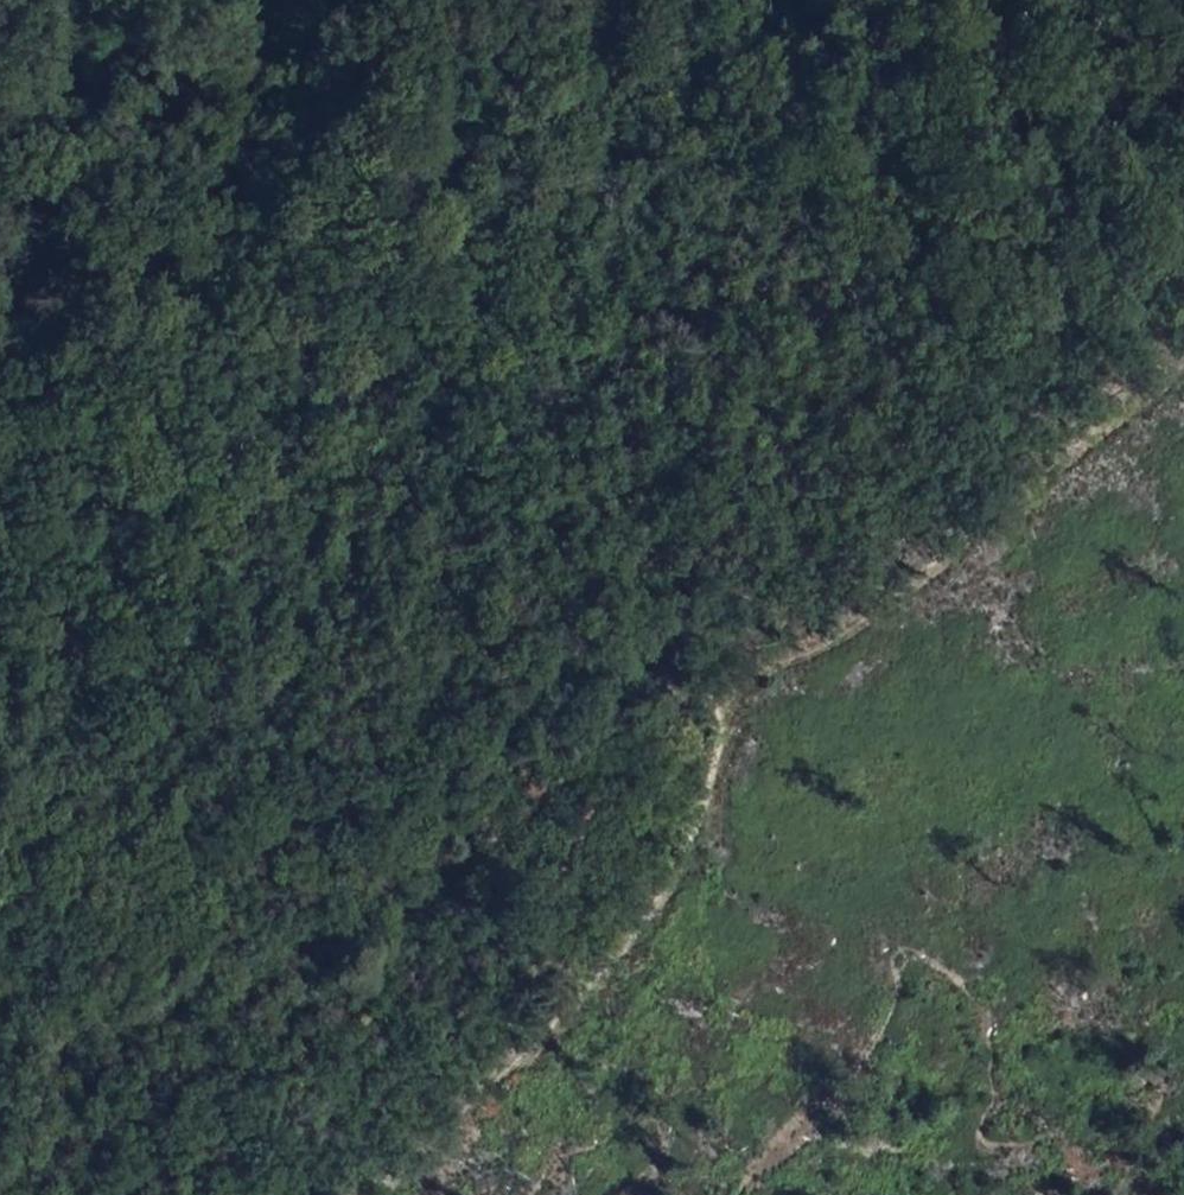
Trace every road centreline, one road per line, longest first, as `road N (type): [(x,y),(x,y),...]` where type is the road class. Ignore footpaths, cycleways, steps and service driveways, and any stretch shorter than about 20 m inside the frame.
road 1 (track): [(1183,310),(816,286),(526,322),(135,325),(0,278)]

